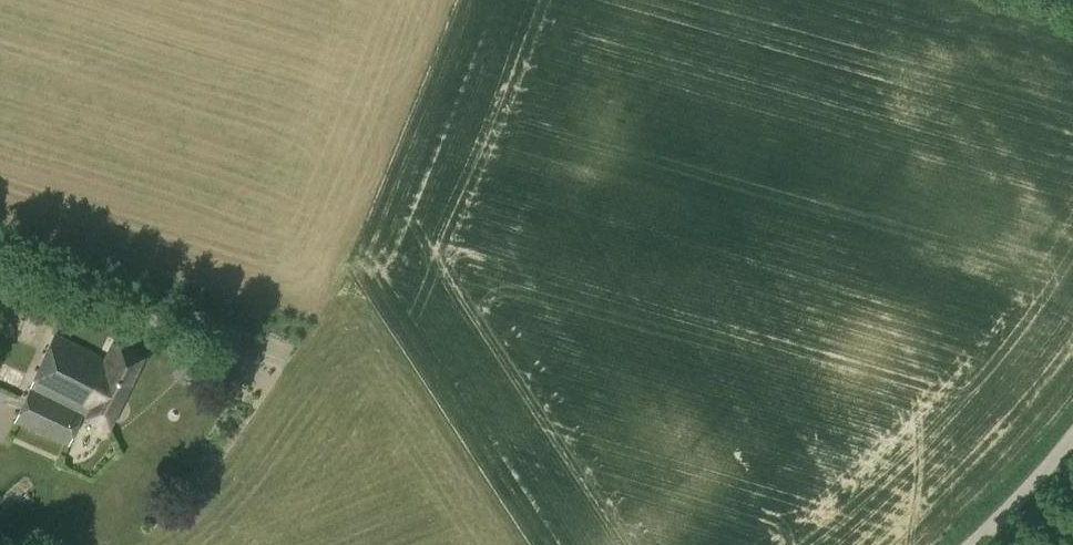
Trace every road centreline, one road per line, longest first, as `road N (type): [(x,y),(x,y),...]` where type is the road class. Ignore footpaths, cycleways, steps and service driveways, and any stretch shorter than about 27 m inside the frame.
road 1 (unclassified): [(970,544),(1072,436)]

